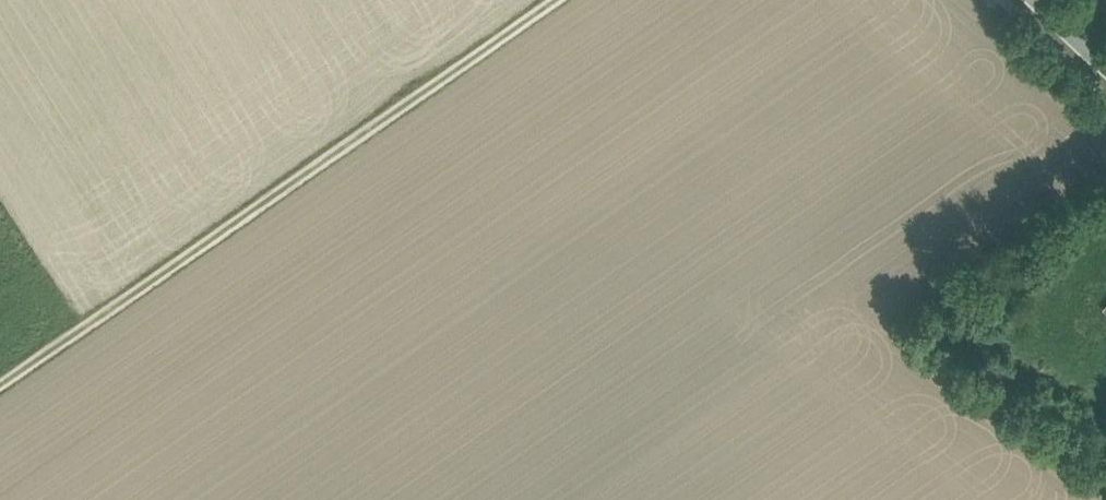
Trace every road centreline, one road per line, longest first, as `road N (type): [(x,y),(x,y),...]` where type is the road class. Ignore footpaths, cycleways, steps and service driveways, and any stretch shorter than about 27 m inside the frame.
road 1 (track): [(570,0),(0,396)]

